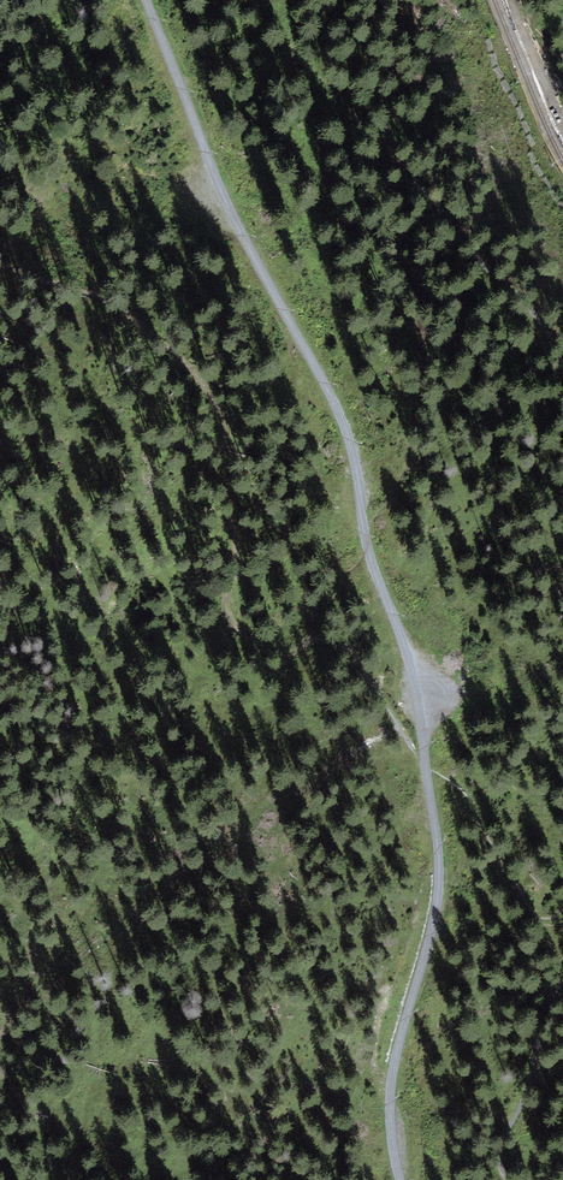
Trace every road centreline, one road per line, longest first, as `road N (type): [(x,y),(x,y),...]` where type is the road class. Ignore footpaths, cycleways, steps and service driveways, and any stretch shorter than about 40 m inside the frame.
road 1 (track): [(153,0),(237,218),(325,381),(409,659),(429,750),(445,904),(431,973),(400,1030),(395,1116),(406,1179)]
road 2 (primary): [(494,1179),(321,1012),(210,876),(0,543)]

